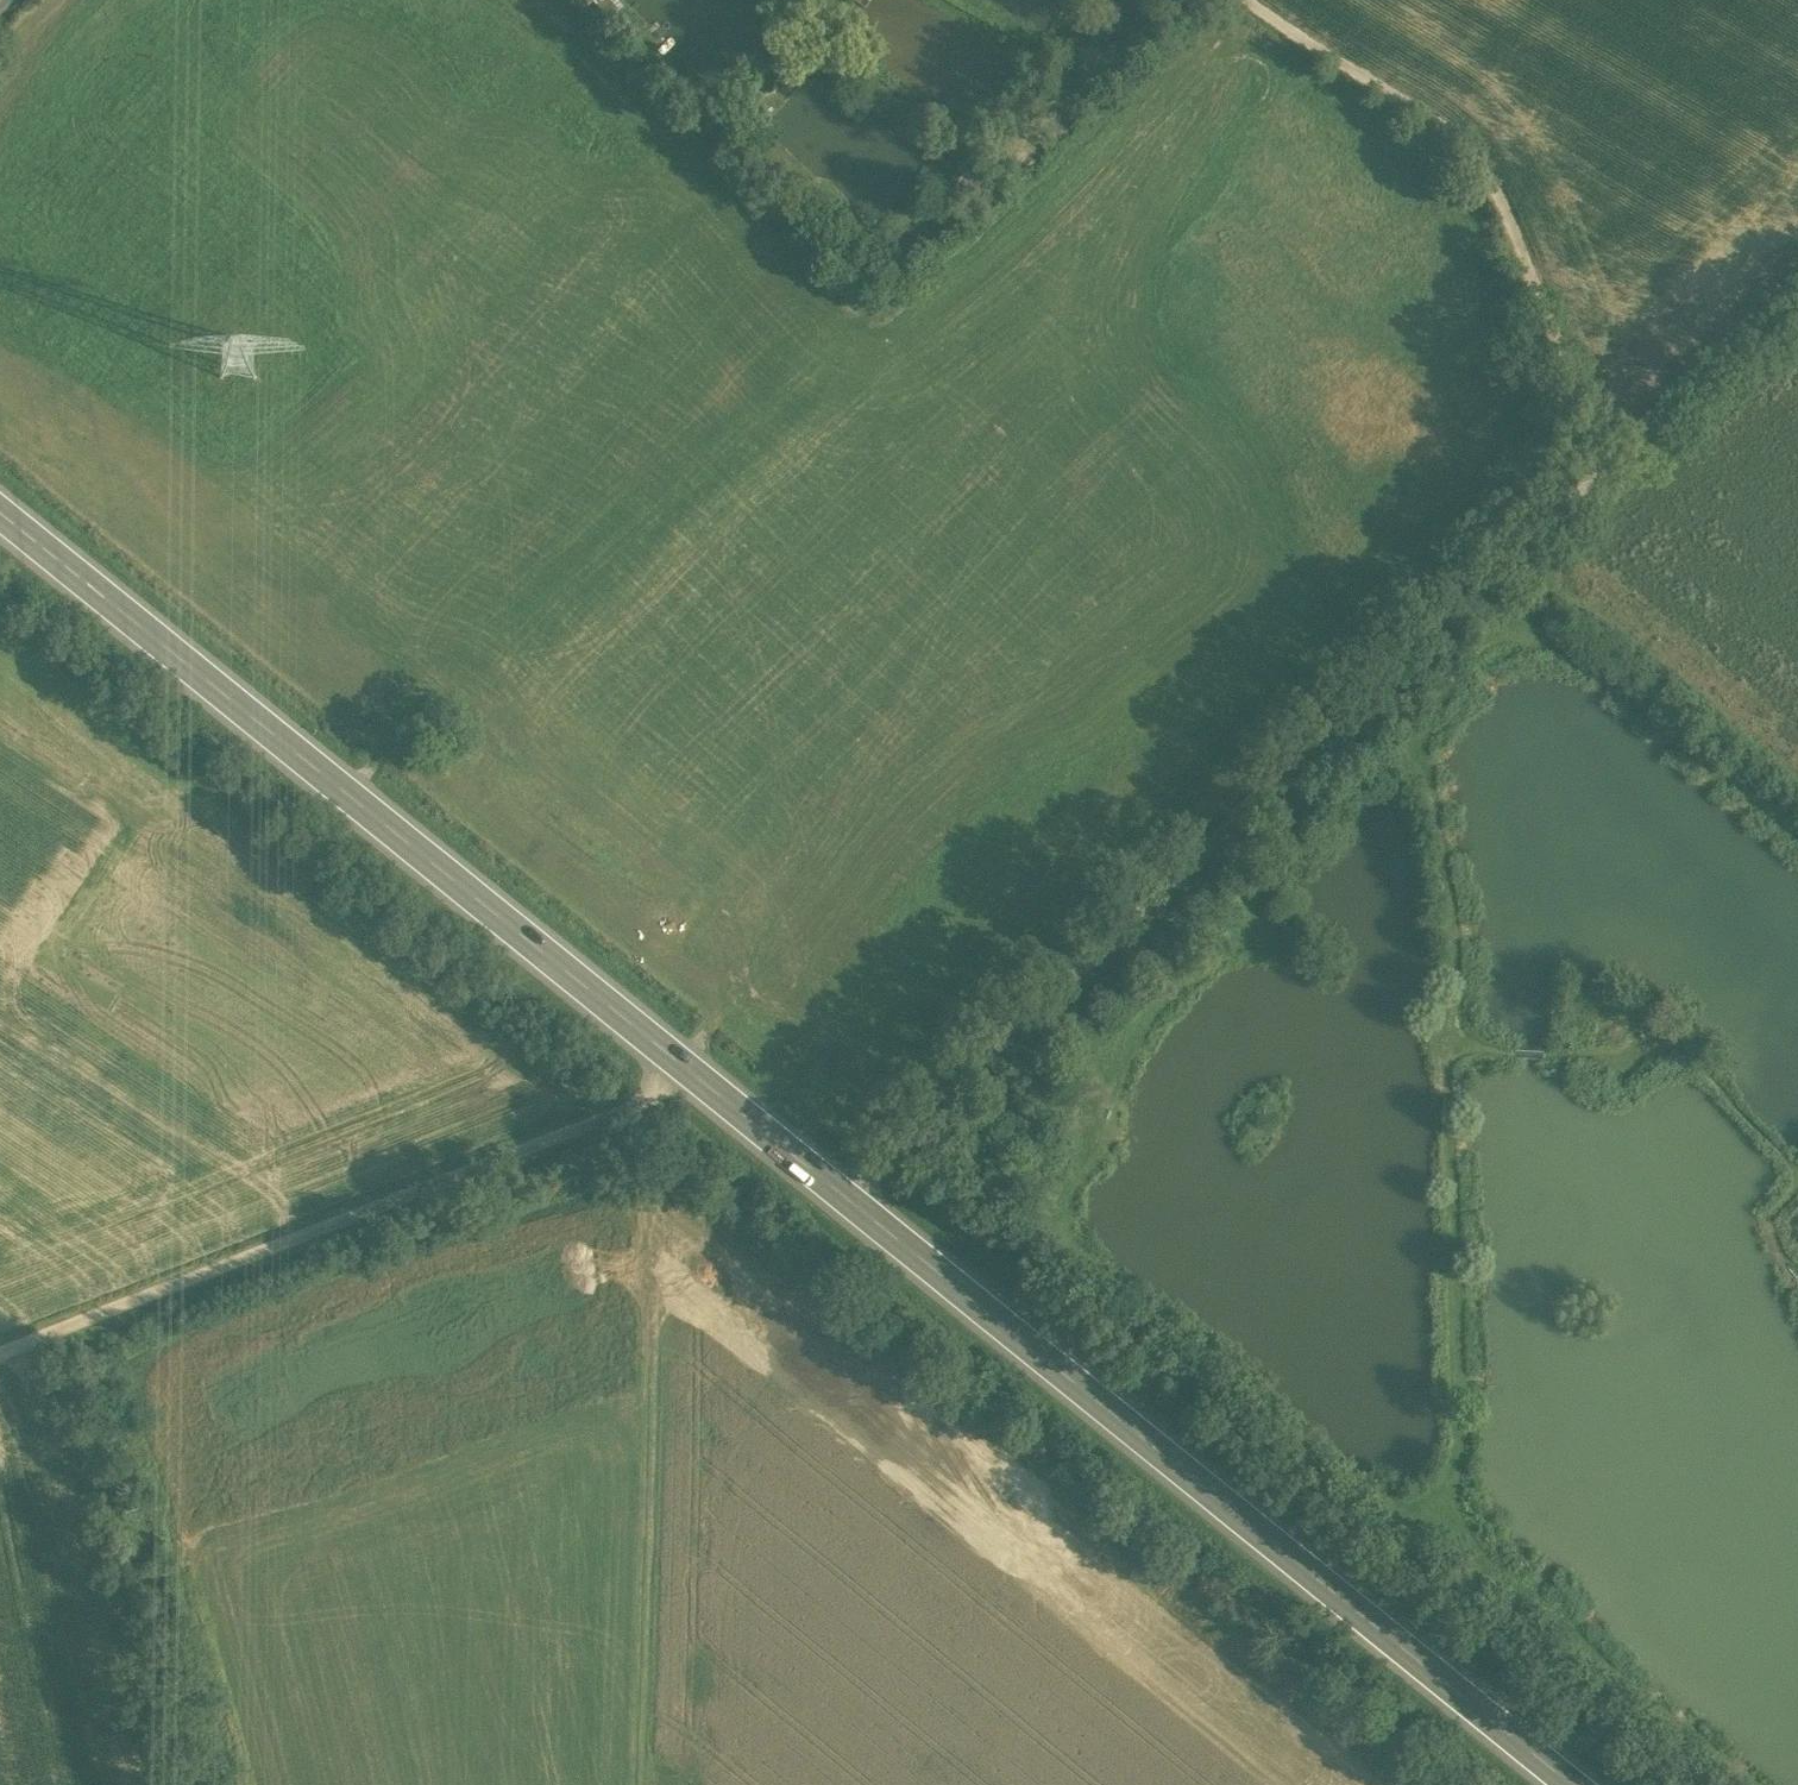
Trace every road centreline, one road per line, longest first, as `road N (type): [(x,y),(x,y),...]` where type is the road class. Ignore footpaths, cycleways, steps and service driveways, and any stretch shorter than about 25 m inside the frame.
road 1 (track): [(841,1194),(1797,277)]
road 2 (secondary): [(701,1078),(1571,1784)]
road 3 (secondary): [(0,512),(701,1078)]
road 4 (unclassified): [(701,1078),(0,1352)]
road 5 (track): [(635,1784),(649,1098)]
road 6 (track): [(1607,462),(1473,147),(1229,0)]

